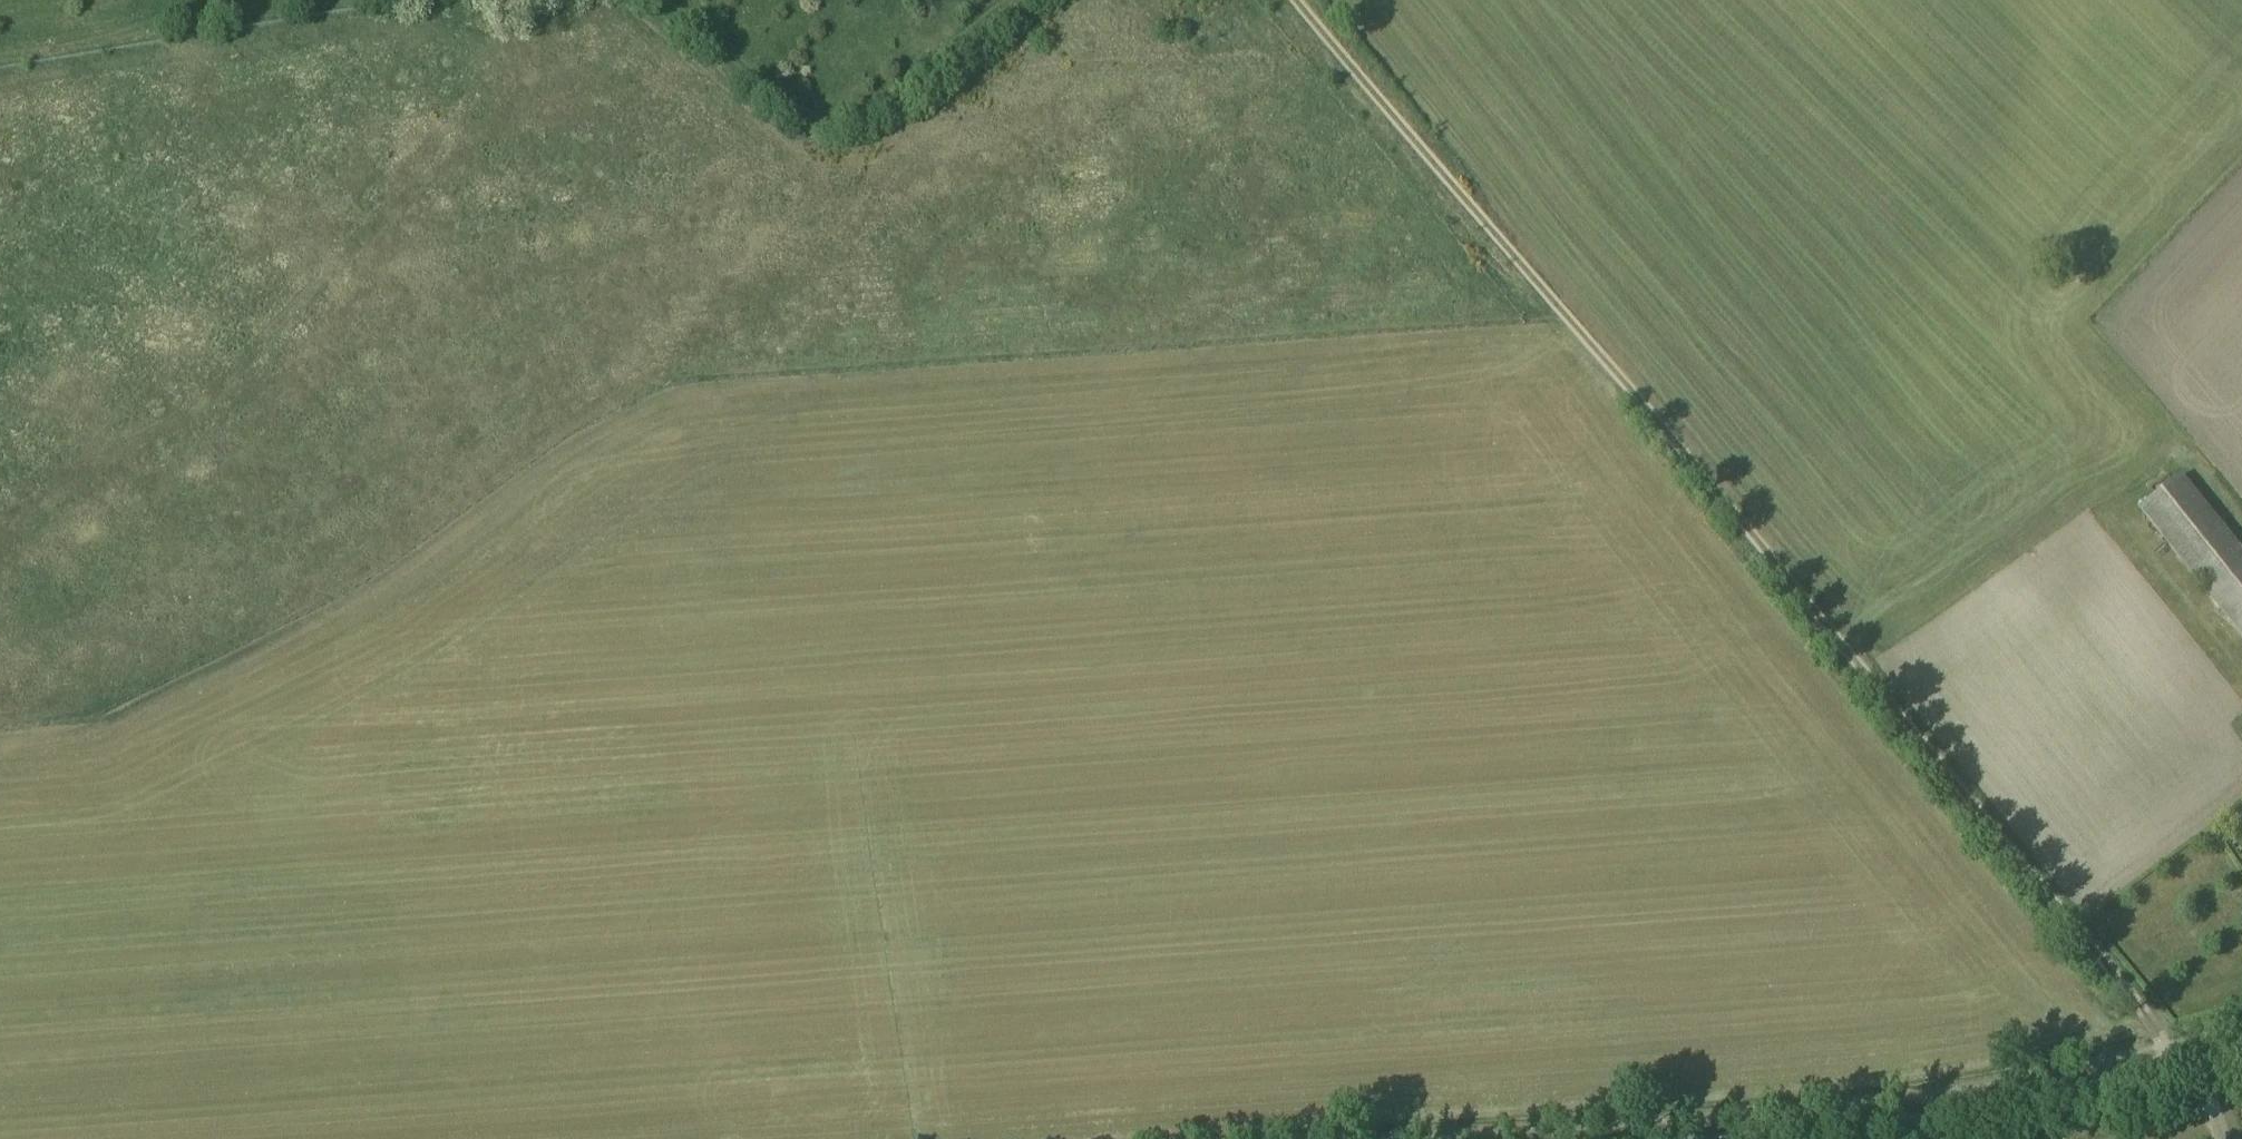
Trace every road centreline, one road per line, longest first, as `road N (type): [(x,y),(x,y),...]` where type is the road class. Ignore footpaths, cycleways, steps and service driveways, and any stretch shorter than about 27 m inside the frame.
road 1 (track): [(1295,0),(2168,1046),(2203,1069)]
road 2 (tertiary): [(1791,1138),(1952,1121),(2203,1069)]

